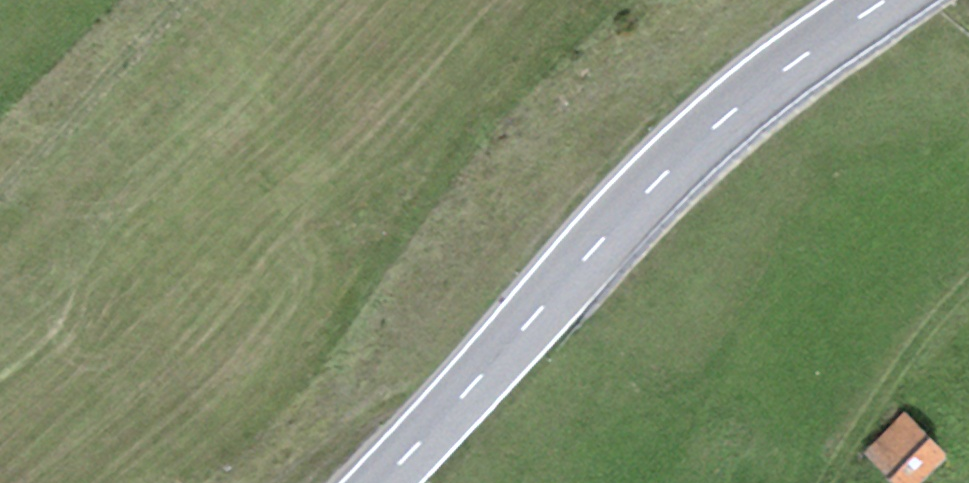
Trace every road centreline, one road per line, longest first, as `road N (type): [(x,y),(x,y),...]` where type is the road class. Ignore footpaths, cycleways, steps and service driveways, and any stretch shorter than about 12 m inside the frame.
road 1 (secondary): [(885,0),(656,182),(381,482)]
road 2 (track): [(199,0),(0,212)]
road 3 (track): [(823,482),(903,363),(968,295)]

